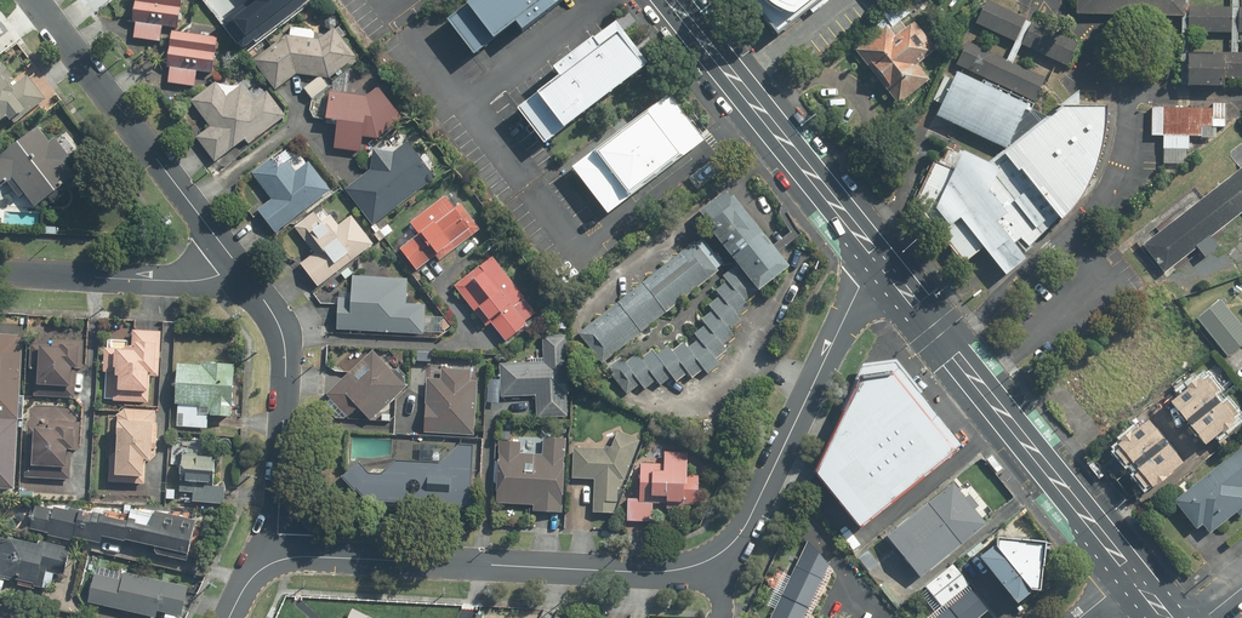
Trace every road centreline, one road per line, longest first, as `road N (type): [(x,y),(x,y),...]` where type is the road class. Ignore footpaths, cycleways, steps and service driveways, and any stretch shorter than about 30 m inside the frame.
road 1 (residential): [(285,559),(643,572),(711,559)]
road 2 (primary): [(885,266),(1133,575)]
road 3 (residential): [(711,559),(742,532),(860,288),(885,266)]
road 4 (primary): [(671,0),(885,266)]
road 5 (residential): [(237,263),(35,0)]
road 6 (residential): [(285,559),(278,533),(284,347),(274,315),(237,263)]
road 7 (residential): [(0,272),(189,281),(237,263)]

